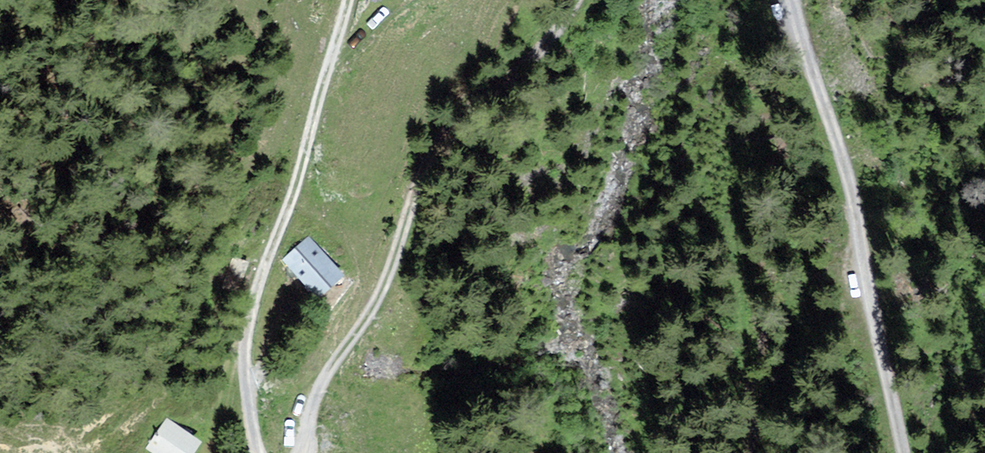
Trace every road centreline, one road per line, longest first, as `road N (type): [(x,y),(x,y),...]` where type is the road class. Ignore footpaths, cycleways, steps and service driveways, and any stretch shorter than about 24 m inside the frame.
road 1 (track): [(574,0),(547,41),(423,168),(381,298),(325,386),(301,452)]
road 2 (track): [(265,452),(247,342),(349,0)]
road 3 (track): [(908,452),(850,192),(789,0)]

